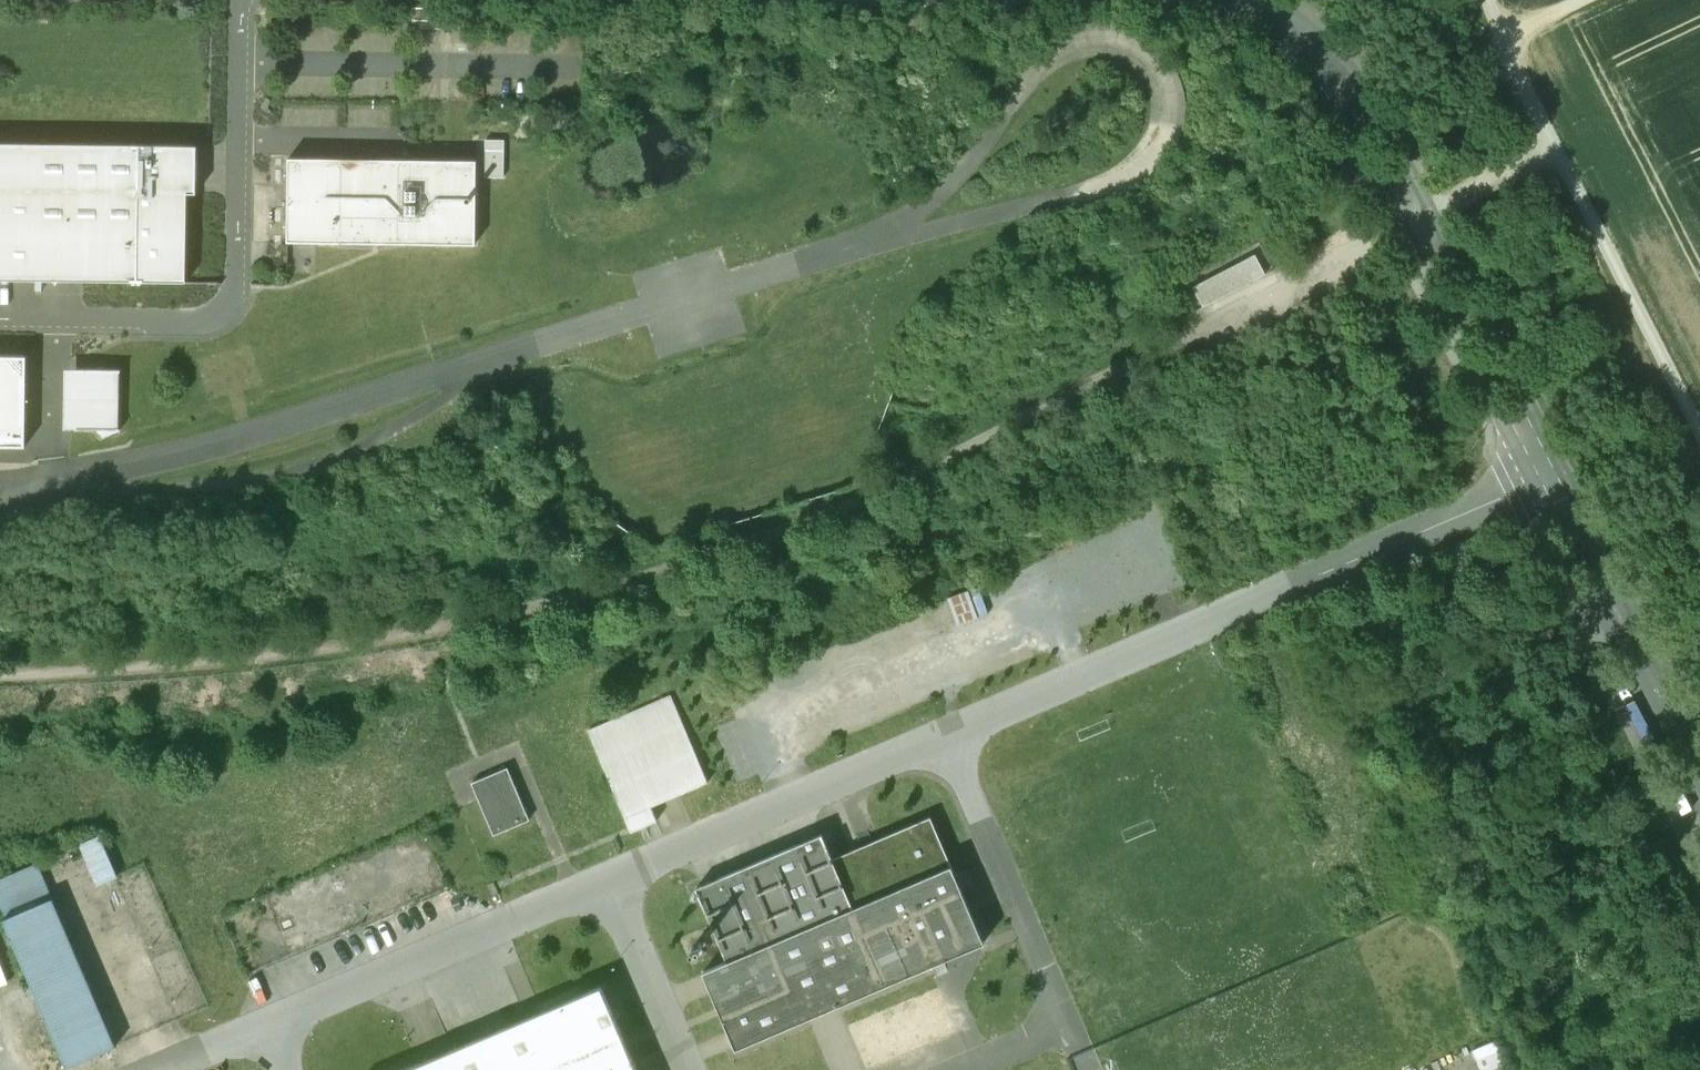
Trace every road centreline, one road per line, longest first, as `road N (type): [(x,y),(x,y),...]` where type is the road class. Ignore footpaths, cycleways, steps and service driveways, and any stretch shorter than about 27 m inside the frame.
road 1 (track): [(0,673),(351,647),(693,564),(841,513),(984,446),(1399,223),(1553,151)]
road 2 (unclassified): [(1207,0),(1288,43),(1332,98),(1699,812)]
road 3 (unclassified): [(1699,750),(1368,96),(1325,44),(1257,0)]
road 4 (track): [(1699,438),(1553,151),(1488,0)]

